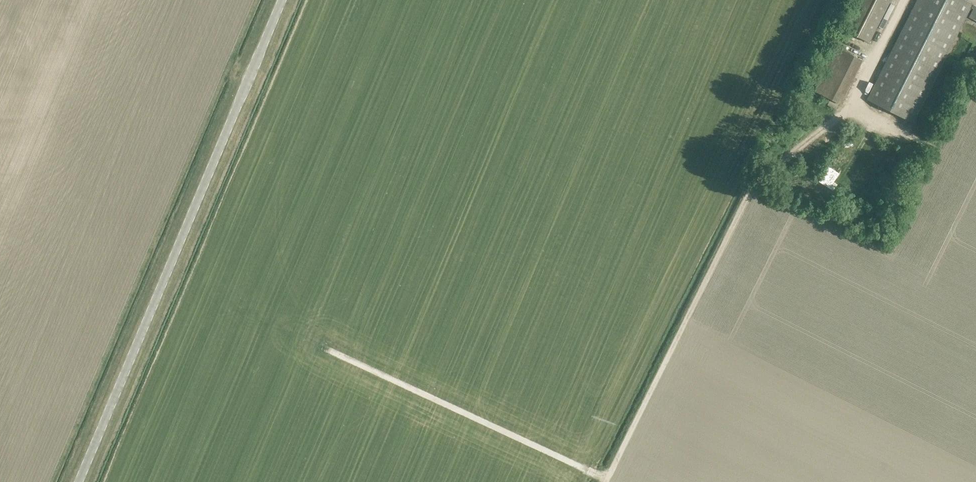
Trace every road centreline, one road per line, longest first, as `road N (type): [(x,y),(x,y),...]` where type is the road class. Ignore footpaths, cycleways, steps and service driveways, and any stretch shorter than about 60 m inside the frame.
road 1 (residential): [(80,481),(281,0)]

